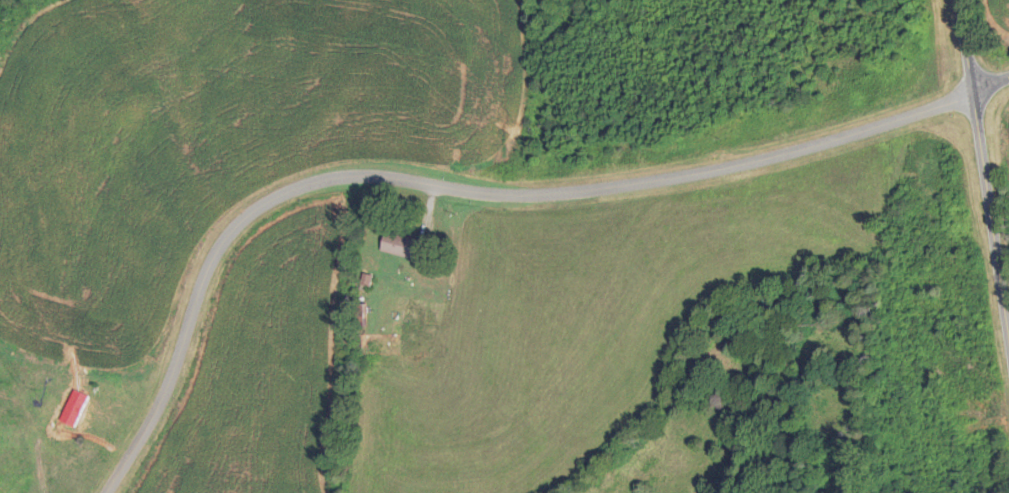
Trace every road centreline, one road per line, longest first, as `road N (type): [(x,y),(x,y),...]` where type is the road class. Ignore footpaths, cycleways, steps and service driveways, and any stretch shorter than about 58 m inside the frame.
road 1 (residential): [(53,492),(63,470),(148,429),(170,406),(199,353),(223,273),(257,215),(335,174),(586,195),(810,157),(1008,79)]
road 2 (tertiary): [(1008,347),(957,0)]
road 3 (residential): [(75,464),(0,294)]

